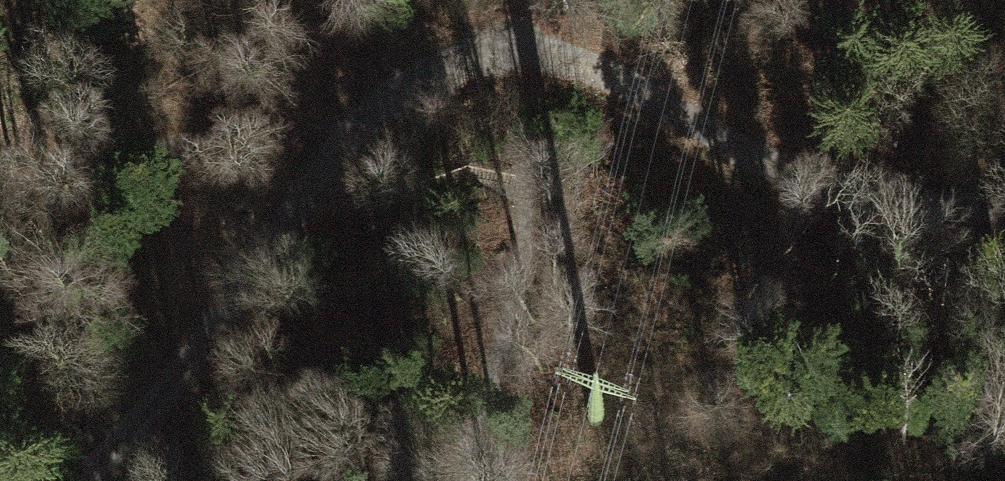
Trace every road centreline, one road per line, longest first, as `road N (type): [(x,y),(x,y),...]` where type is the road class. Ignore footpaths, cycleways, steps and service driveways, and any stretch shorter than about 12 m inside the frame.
road 1 (track): [(435,71),(486,54),(538,52),(574,61),(803,180),(884,207),(1004,220)]
road 2 (track): [(84,480),(230,318),(359,122)]
road 3 (track): [(359,122),(152,144),(0,188)]
road 4 (track): [(783,0),(858,28),(1004,58)]
road 5 (track): [(140,148),(55,35),(0,8)]

